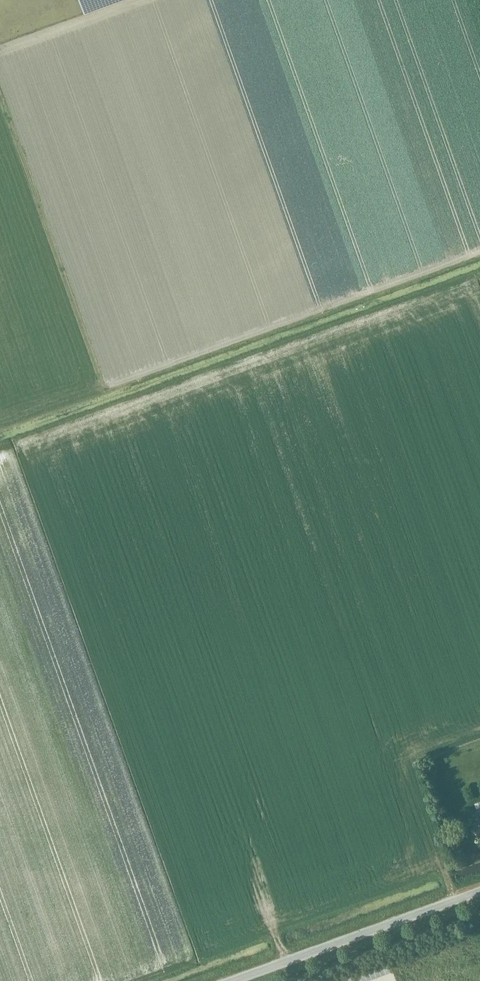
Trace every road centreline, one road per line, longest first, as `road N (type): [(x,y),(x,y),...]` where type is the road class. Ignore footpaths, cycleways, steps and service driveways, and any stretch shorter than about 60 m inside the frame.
road 1 (unclassified): [(230,980),(479,890)]

